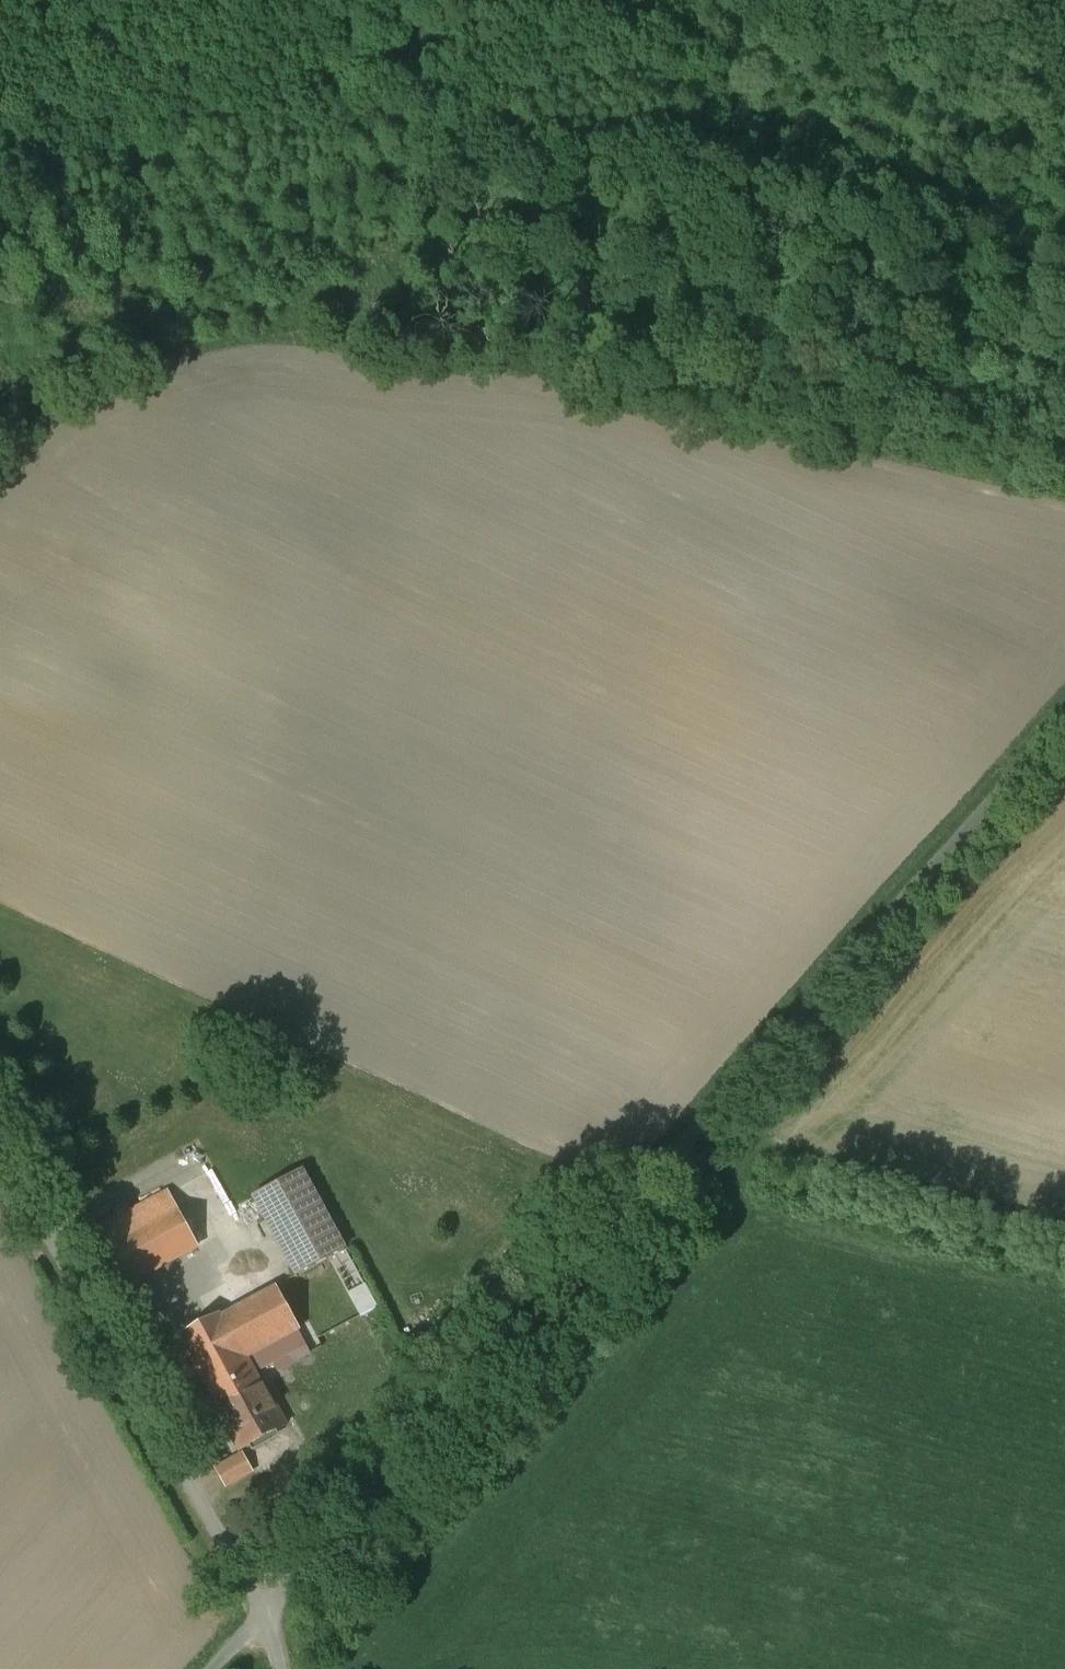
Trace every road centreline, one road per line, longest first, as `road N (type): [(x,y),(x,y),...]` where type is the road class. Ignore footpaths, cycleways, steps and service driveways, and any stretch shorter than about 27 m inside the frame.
road 1 (unclassified): [(1064,737),(271,1614)]
road 2 (unclassified): [(271,1614),(0,1144)]

